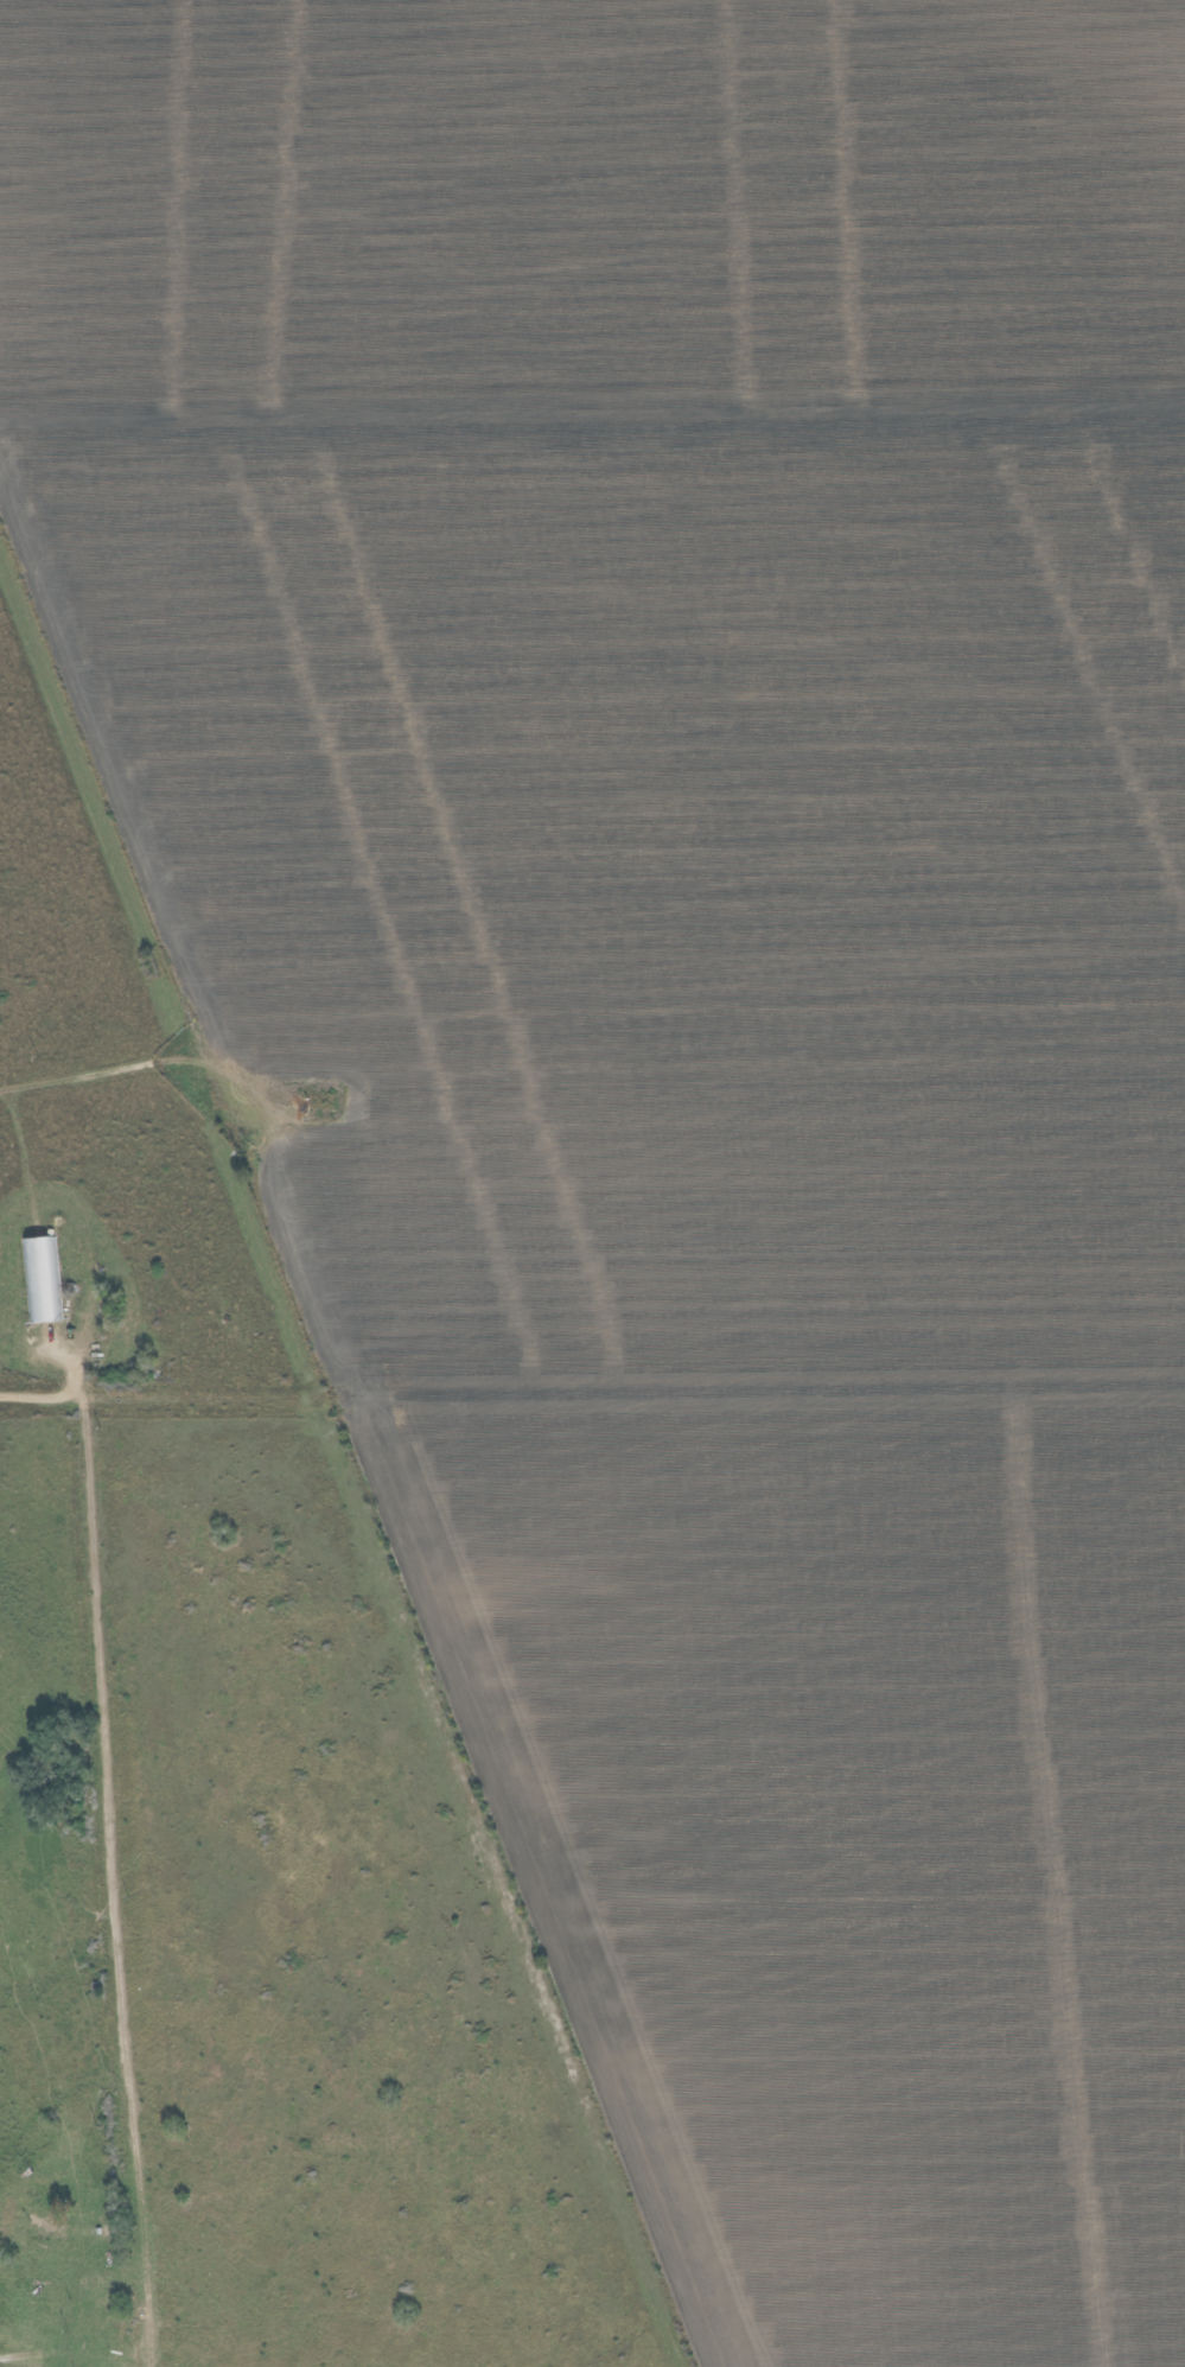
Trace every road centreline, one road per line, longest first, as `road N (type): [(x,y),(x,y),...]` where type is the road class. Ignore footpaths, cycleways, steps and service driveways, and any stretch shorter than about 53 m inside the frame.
road 1 (track): [(0,1406),(1184,1406)]

